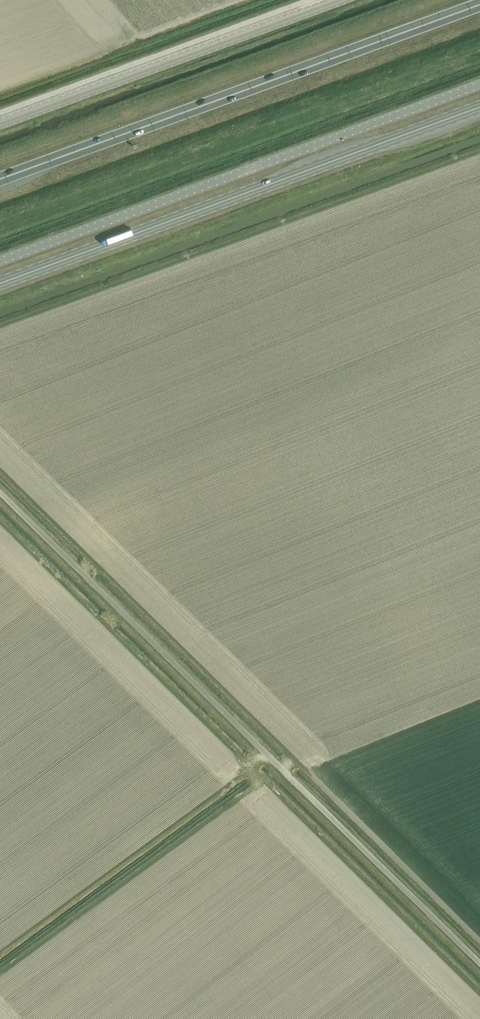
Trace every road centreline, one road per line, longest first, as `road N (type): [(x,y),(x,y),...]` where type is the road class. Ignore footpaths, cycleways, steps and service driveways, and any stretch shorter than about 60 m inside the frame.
road 1 (track): [(479,964),(0,492)]
road 2 (secondary): [(0,283),(479,108)]
road 3 (unclassified): [(479,86),(0,261)]
road 4 (trunk): [(479,5),(0,179)]
road 5 (secondary): [(0,124),(340,0)]

